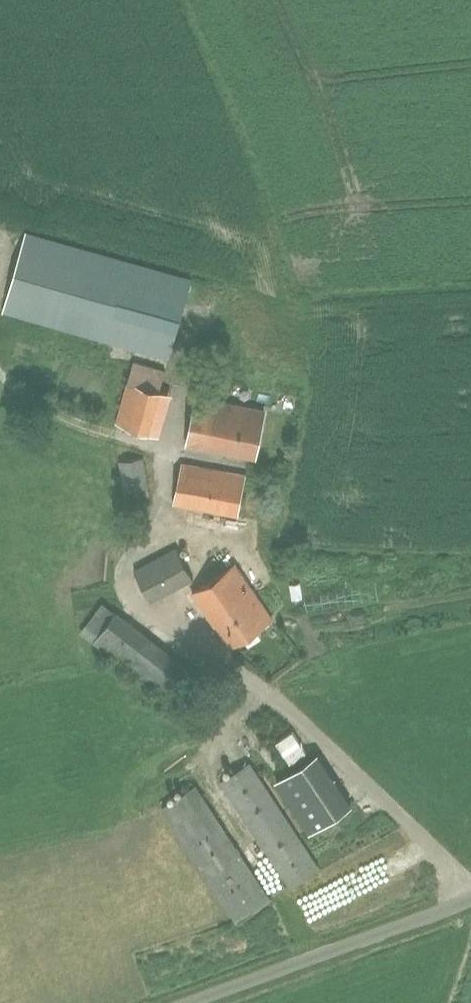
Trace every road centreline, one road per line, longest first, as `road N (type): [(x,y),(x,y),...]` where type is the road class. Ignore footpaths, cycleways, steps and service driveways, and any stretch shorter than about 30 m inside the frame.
road 1 (unclassified): [(470,904),(197,1002)]

